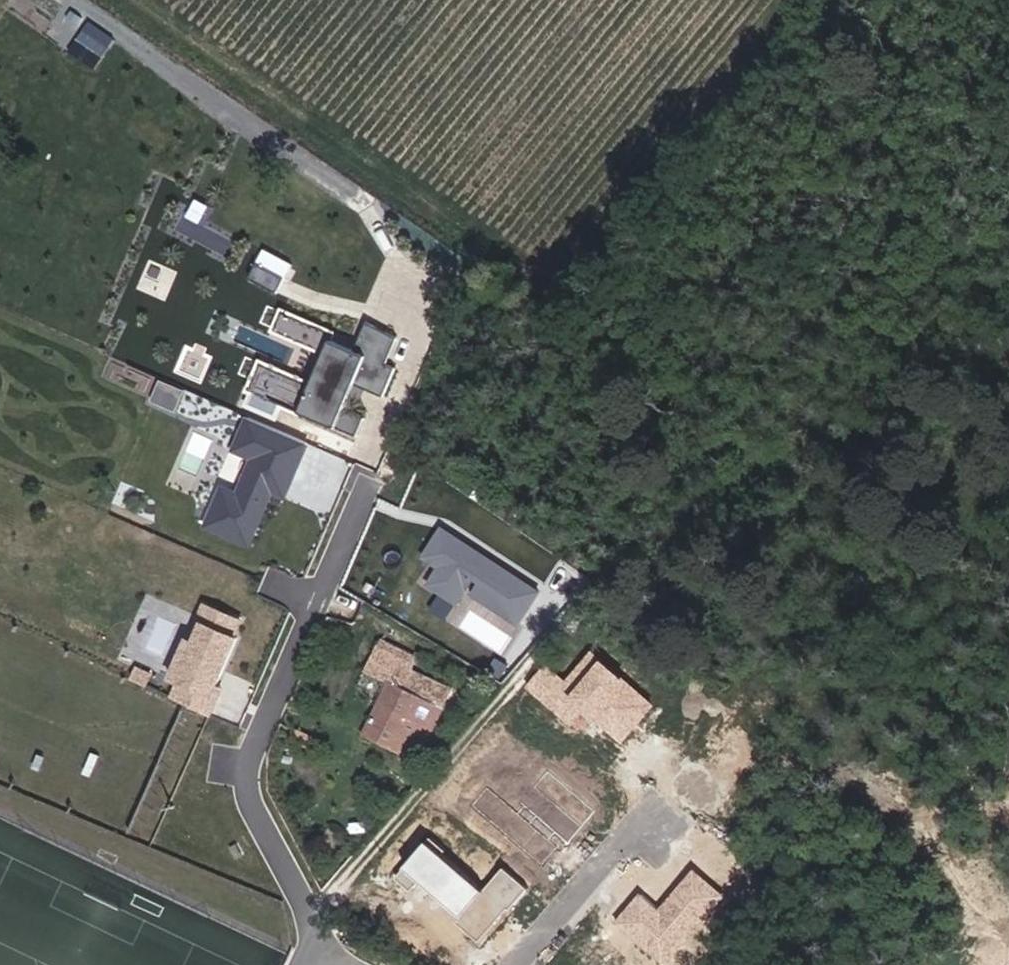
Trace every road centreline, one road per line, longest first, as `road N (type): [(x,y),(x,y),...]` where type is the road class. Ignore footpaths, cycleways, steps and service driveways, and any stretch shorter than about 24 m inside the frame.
road 1 (residential): [(311,939),(246,775),(369,488)]
road 2 (residential): [(311,939),(325,902),(569,623)]

